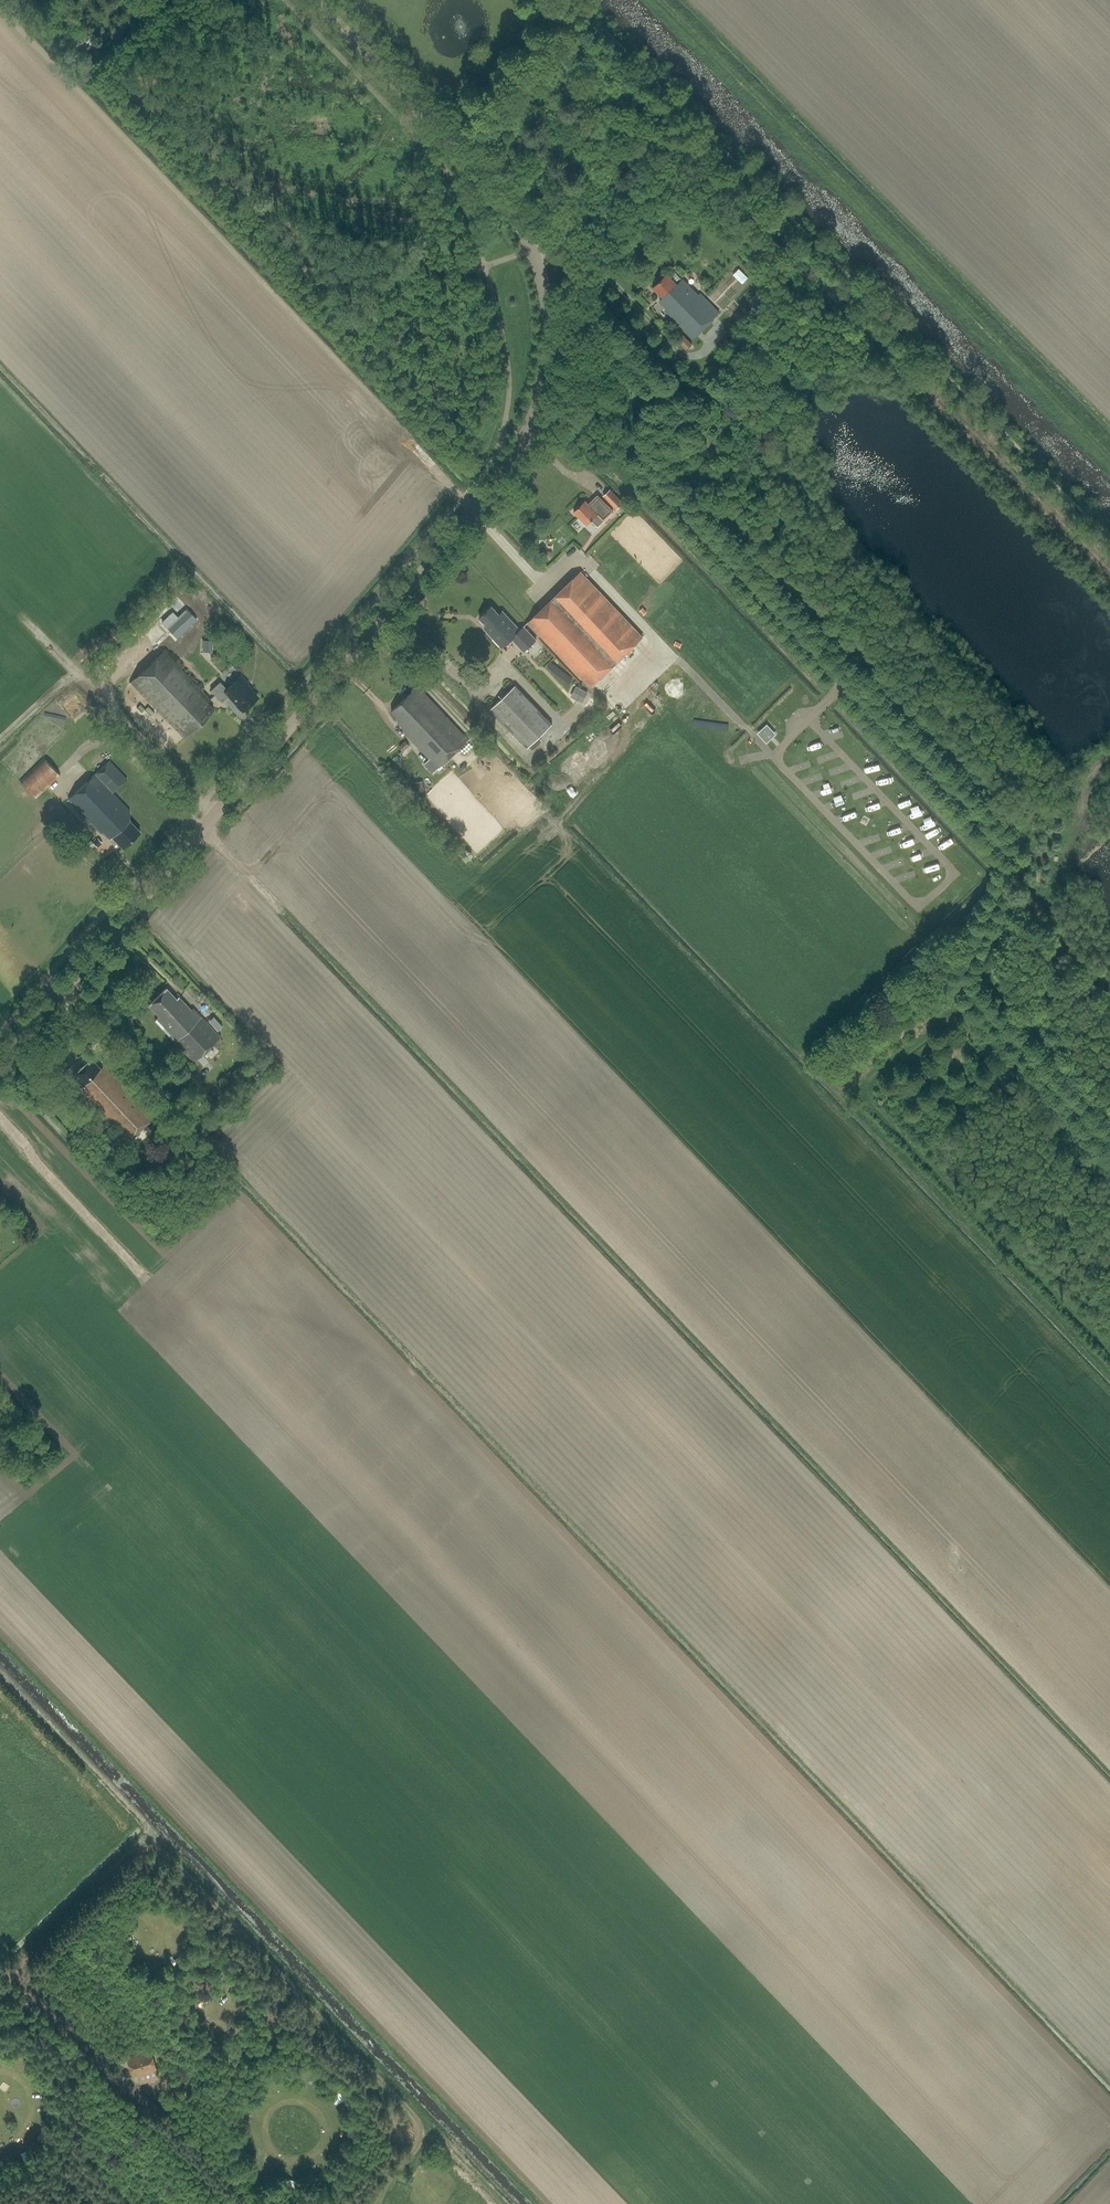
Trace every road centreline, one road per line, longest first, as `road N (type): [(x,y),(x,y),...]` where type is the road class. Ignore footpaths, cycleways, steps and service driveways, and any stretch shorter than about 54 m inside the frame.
road 1 (secondary): [(0,1066),(508,470),(537,412),(551,357),(551,319),(532,251)]
road 2 (unclassified): [(532,251),(570,256),(582,308),(655,385),(651,468),(660,492),(974,814)]
road 3 (track): [(1017,854),(950,1009),(869,1084),(868,1096),(1087,1323)]
road 4 (secondary): [(532,251),(483,174),(314,0)]

